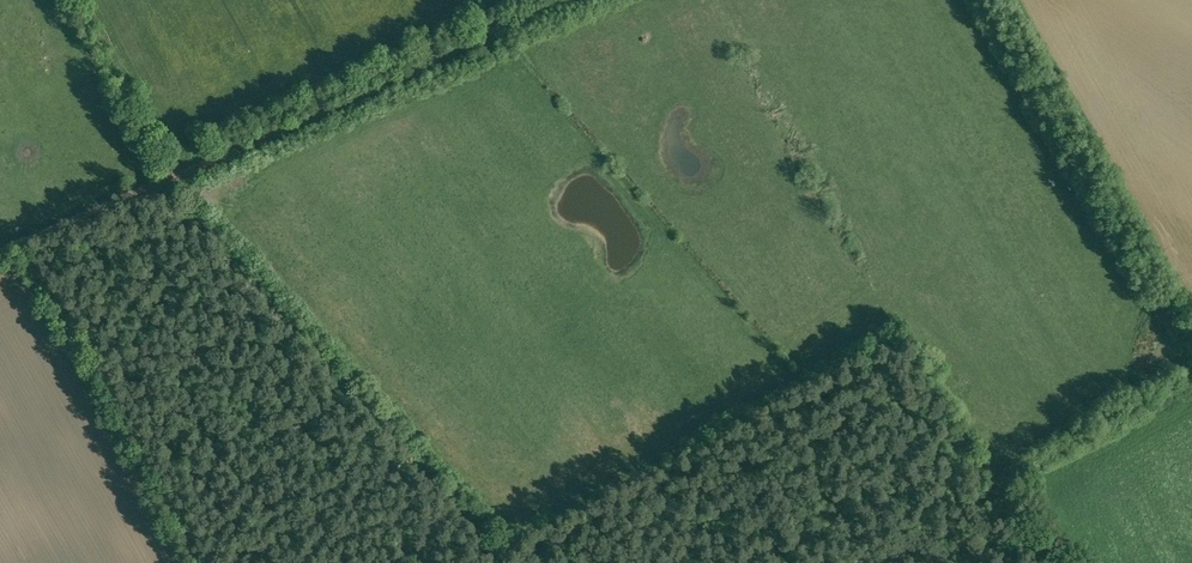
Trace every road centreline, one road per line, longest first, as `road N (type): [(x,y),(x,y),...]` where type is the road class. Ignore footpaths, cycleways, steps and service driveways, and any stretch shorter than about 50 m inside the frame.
road 1 (track): [(0,263),(613,0)]
road 2 (track): [(178,187),(500,562)]

